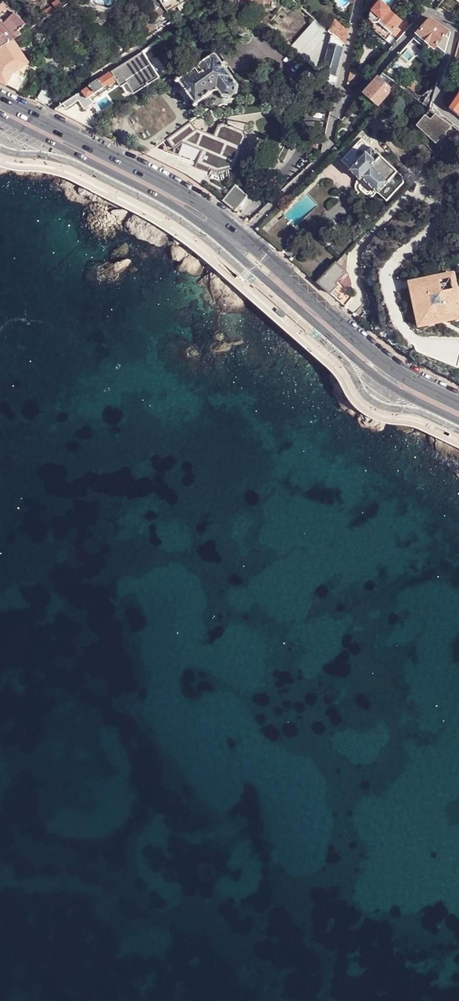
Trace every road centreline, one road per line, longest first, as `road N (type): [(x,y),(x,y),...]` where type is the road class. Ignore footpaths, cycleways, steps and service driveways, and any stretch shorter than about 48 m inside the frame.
road 1 (secondary): [(229,248),(359,363),(458,421)]
road 2 (secondary): [(458,404),(371,352),(243,233)]
road 3 (secondary): [(0,117),(153,194),(229,248)]
road 4 (secondary): [(243,233),(162,180),(38,118)]
road 5 (residential): [(38,118),(210,0)]
road 6 (residential): [(243,233),(322,158),(331,119)]
road 7 (residential): [(331,119),(429,11)]
road 8 (residential): [(429,11),(458,30),(435,106),(458,124)]
road 9 (residential): [(331,119),(358,0)]

